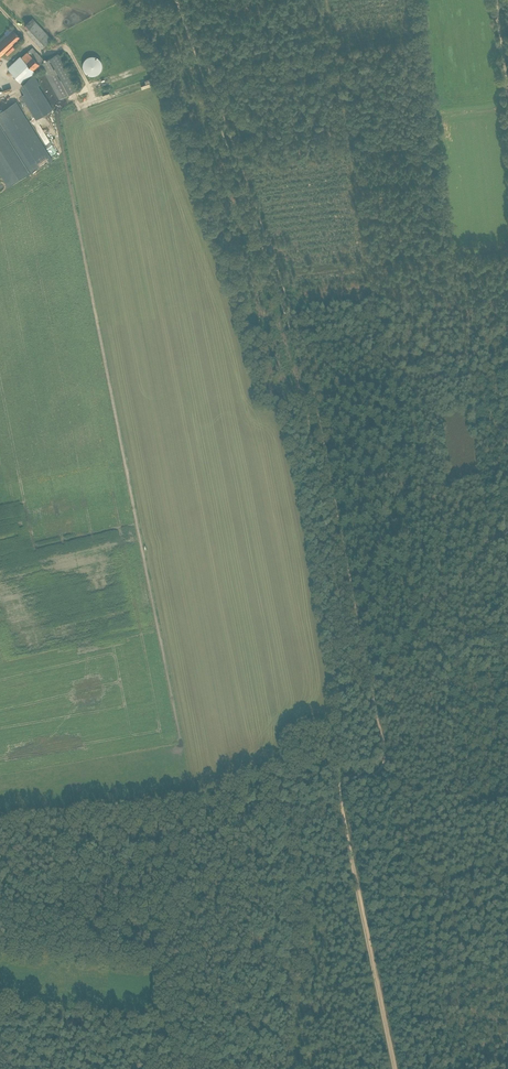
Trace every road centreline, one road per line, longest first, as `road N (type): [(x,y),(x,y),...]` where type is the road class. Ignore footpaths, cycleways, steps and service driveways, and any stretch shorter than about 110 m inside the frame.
road 1 (track): [(316,396),(183,19)]
road 2 (track): [(372,689),(316,396)]
road 3 (track): [(343,778),(340,791),(396,1068)]
road 4 (track): [(507,372),(316,396)]
road 5 (track): [(492,547),(372,689)]

